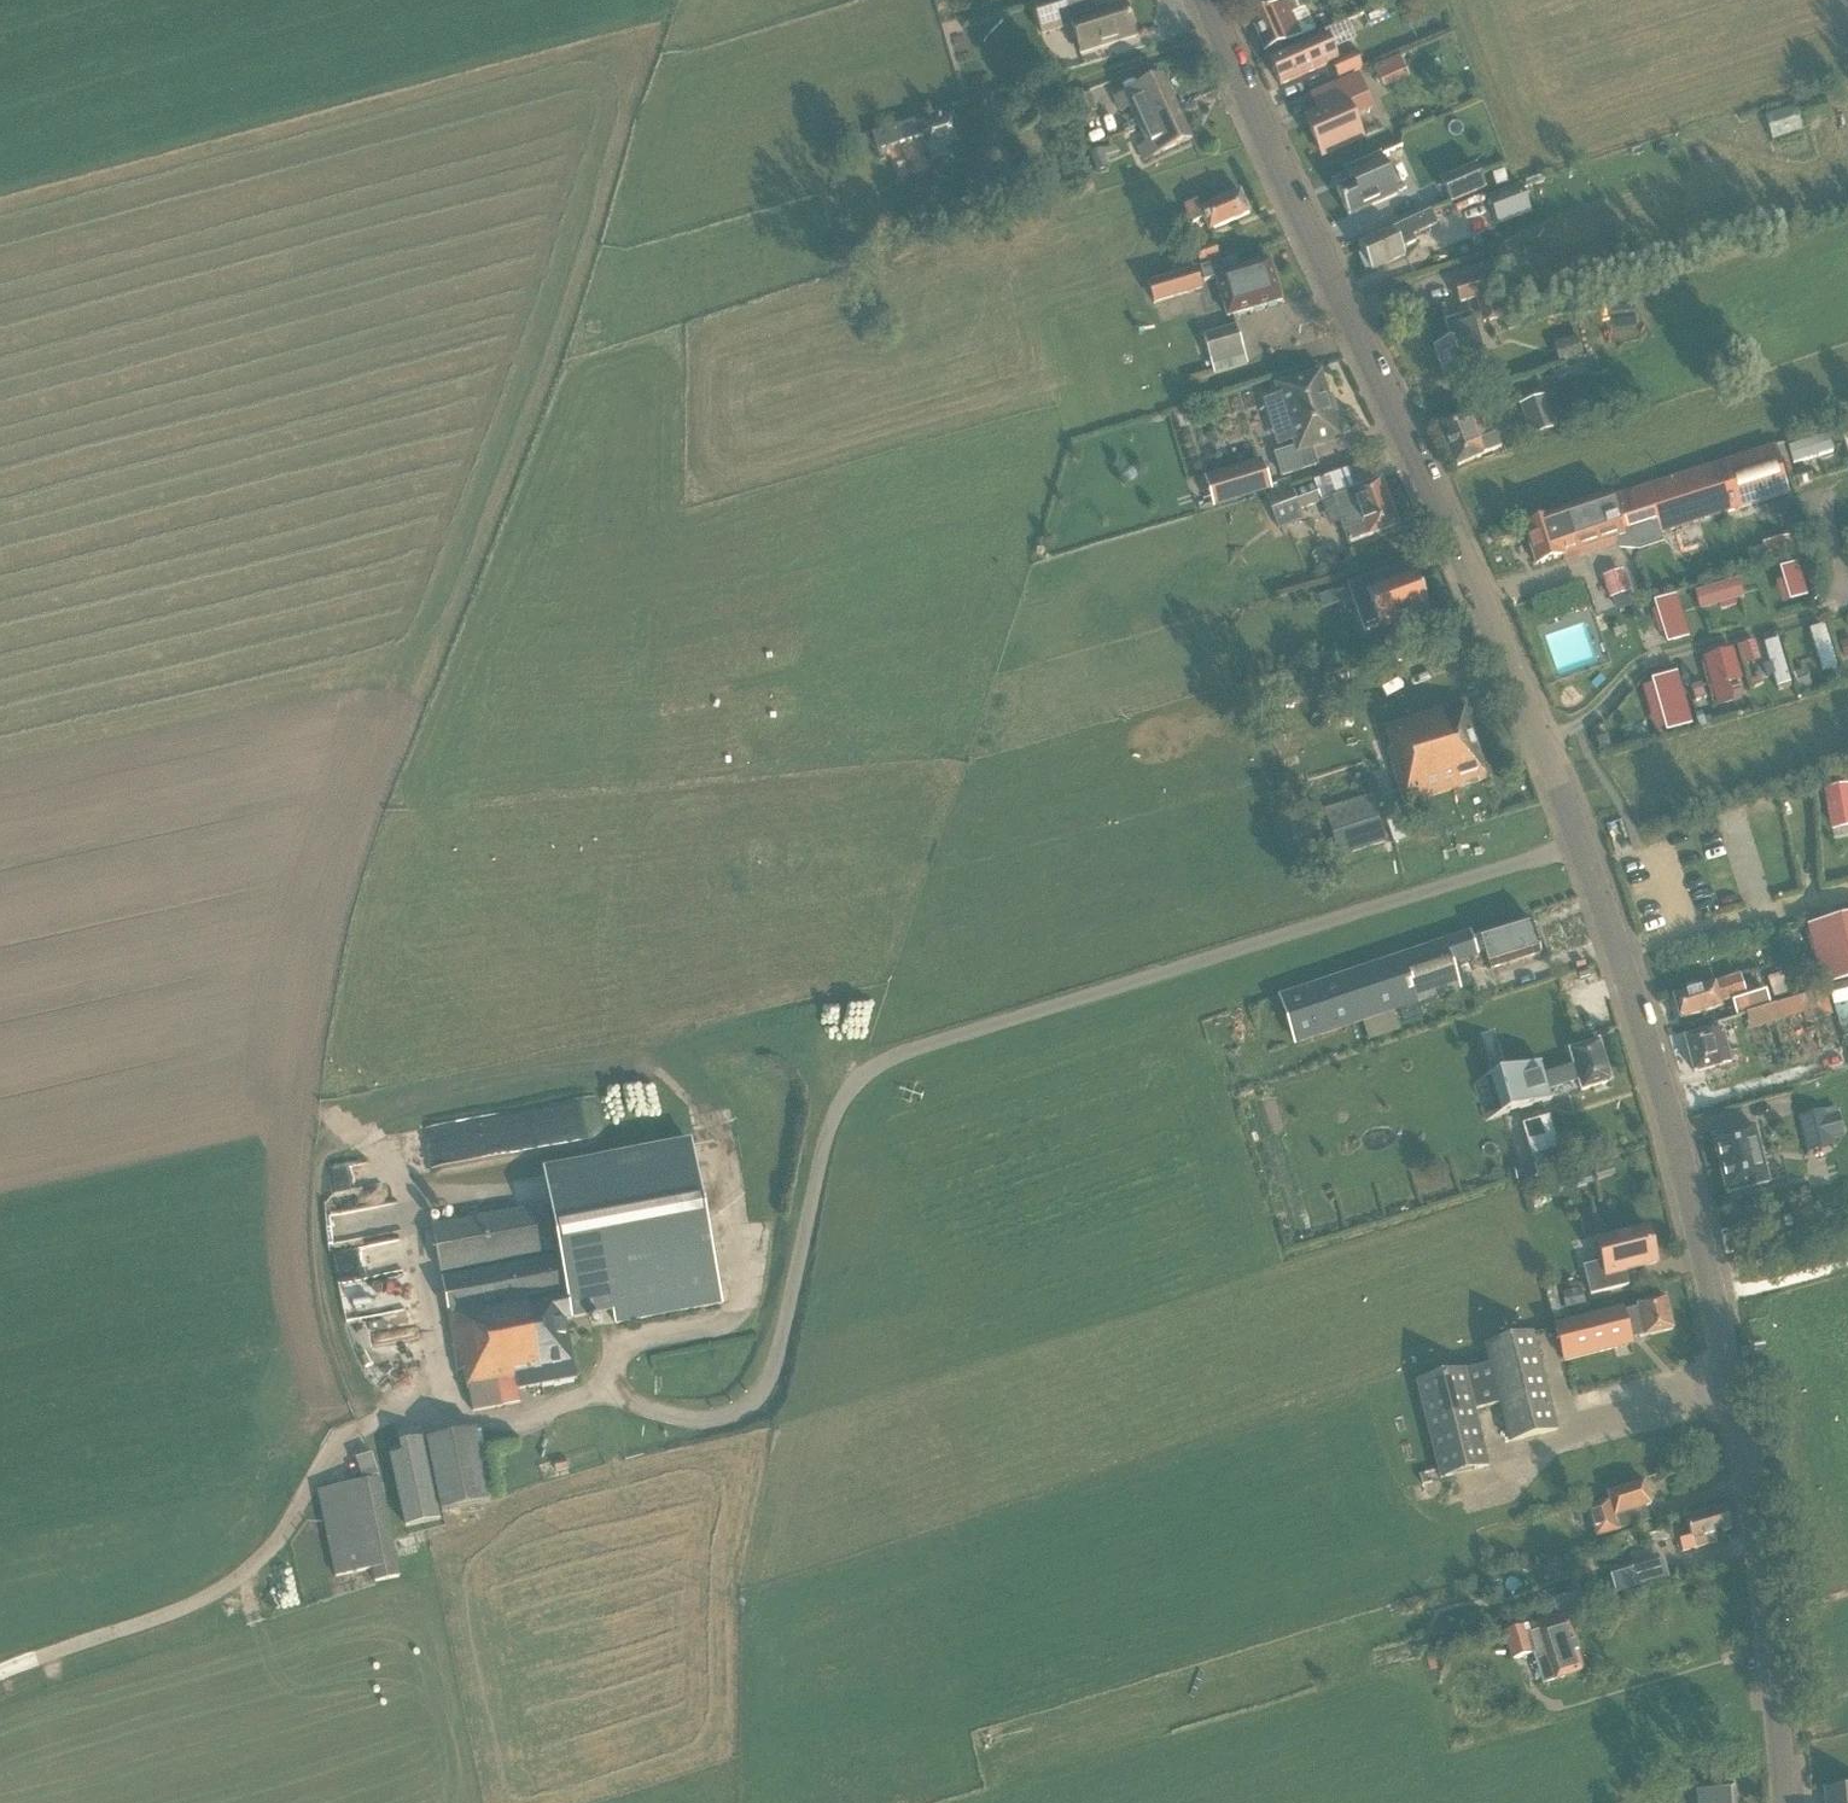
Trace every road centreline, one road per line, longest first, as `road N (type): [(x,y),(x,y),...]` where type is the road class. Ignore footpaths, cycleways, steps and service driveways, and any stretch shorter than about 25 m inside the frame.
road 1 (tertiary): [(1785,1802),(1736,1409),(1705,1257),(1642,1024),(1580,843),(1494,637),(1207,0)]
road 2 (track): [(417,1399),(341,1442),(286,1530),(233,1582),(163,1616),(0,1674)]
road 3 (track): [(1709,1274),(1847,1234)]

